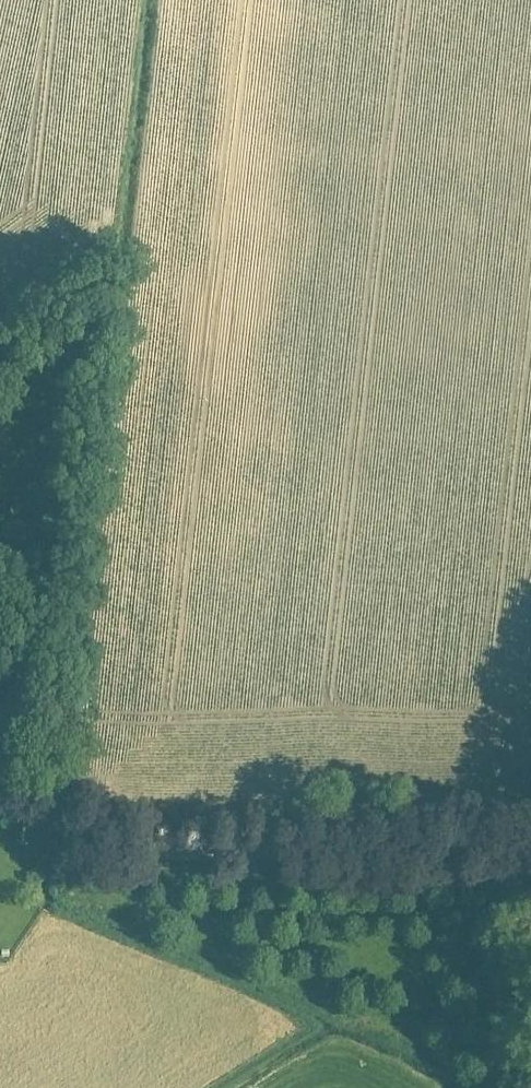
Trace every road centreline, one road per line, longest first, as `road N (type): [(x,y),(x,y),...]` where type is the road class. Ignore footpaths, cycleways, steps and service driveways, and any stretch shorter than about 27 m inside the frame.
road 1 (unclassified): [(530,853),(159,846),(58,823),(0,793)]

